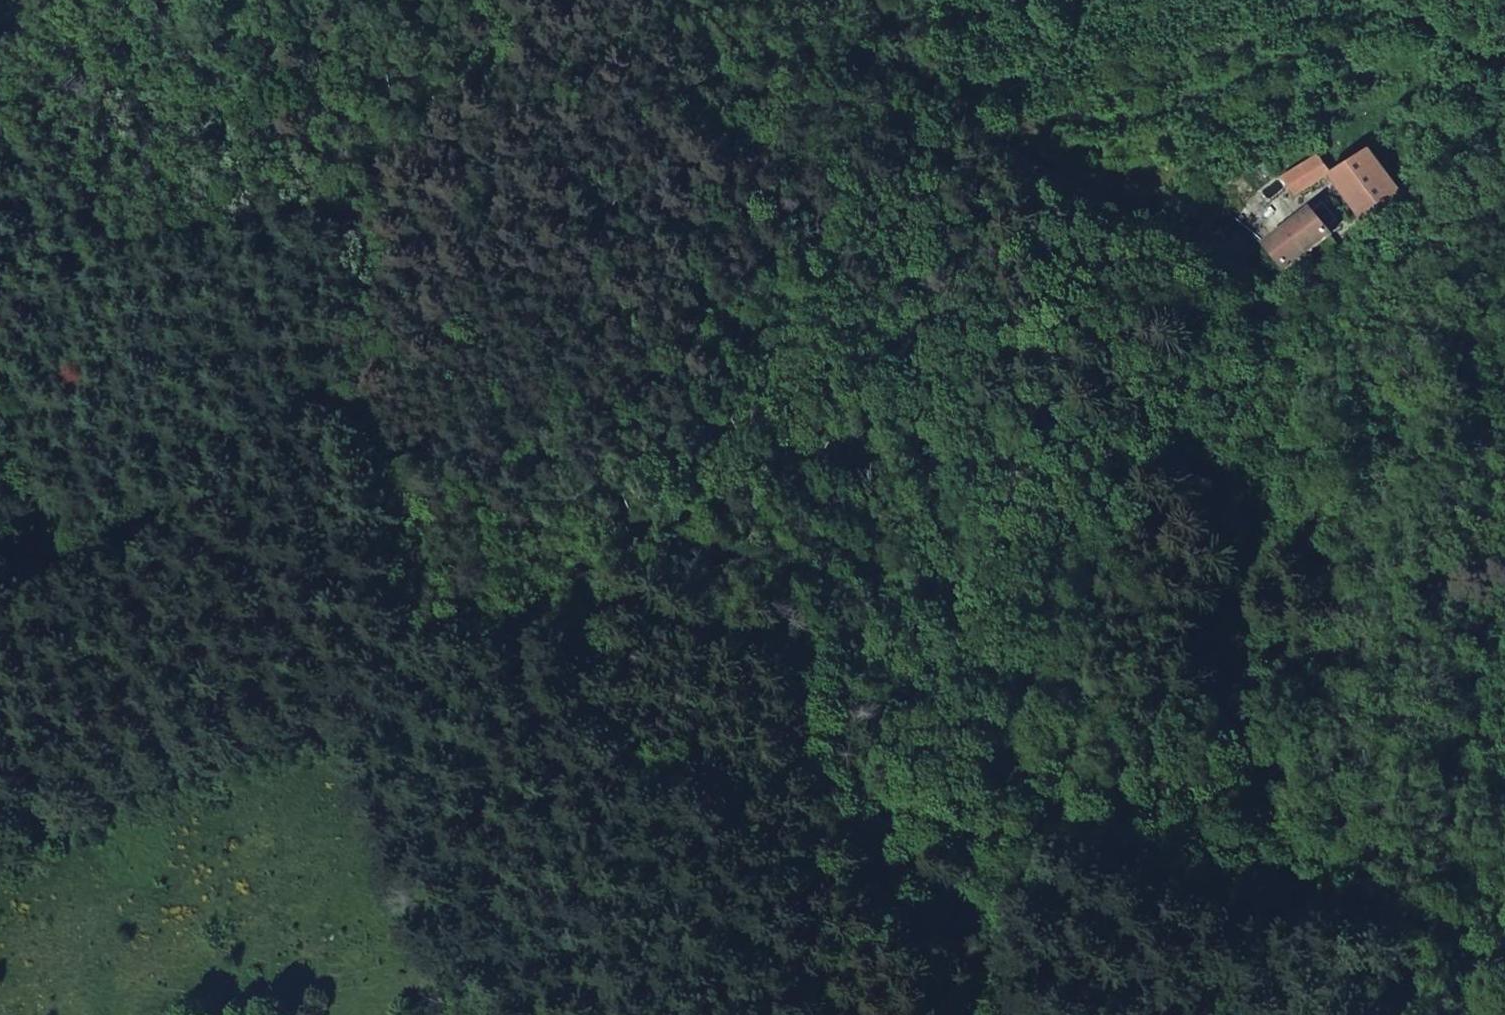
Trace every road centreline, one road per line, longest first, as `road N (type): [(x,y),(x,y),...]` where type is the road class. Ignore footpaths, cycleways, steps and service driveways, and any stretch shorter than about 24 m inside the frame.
road 1 (track): [(1504,138),(1358,246),(1327,264),(1274,275)]

